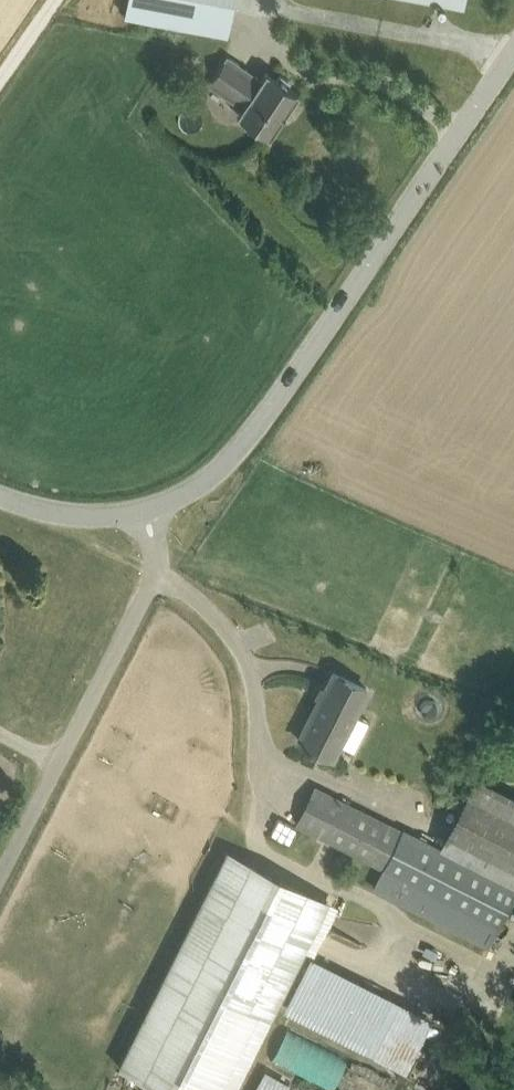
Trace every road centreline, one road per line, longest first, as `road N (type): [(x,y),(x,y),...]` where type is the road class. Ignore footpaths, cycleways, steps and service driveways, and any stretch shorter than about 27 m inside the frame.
road 1 (tertiary): [(147,513),(194,493),(237,453),(513,54)]
road 2 (unclassified): [(0,873),(157,570),(147,513)]
road 3 (tertiary): [(0,495),(78,519),(147,513)]
road 4 (unclassified): [(418,1089),(513,976)]

